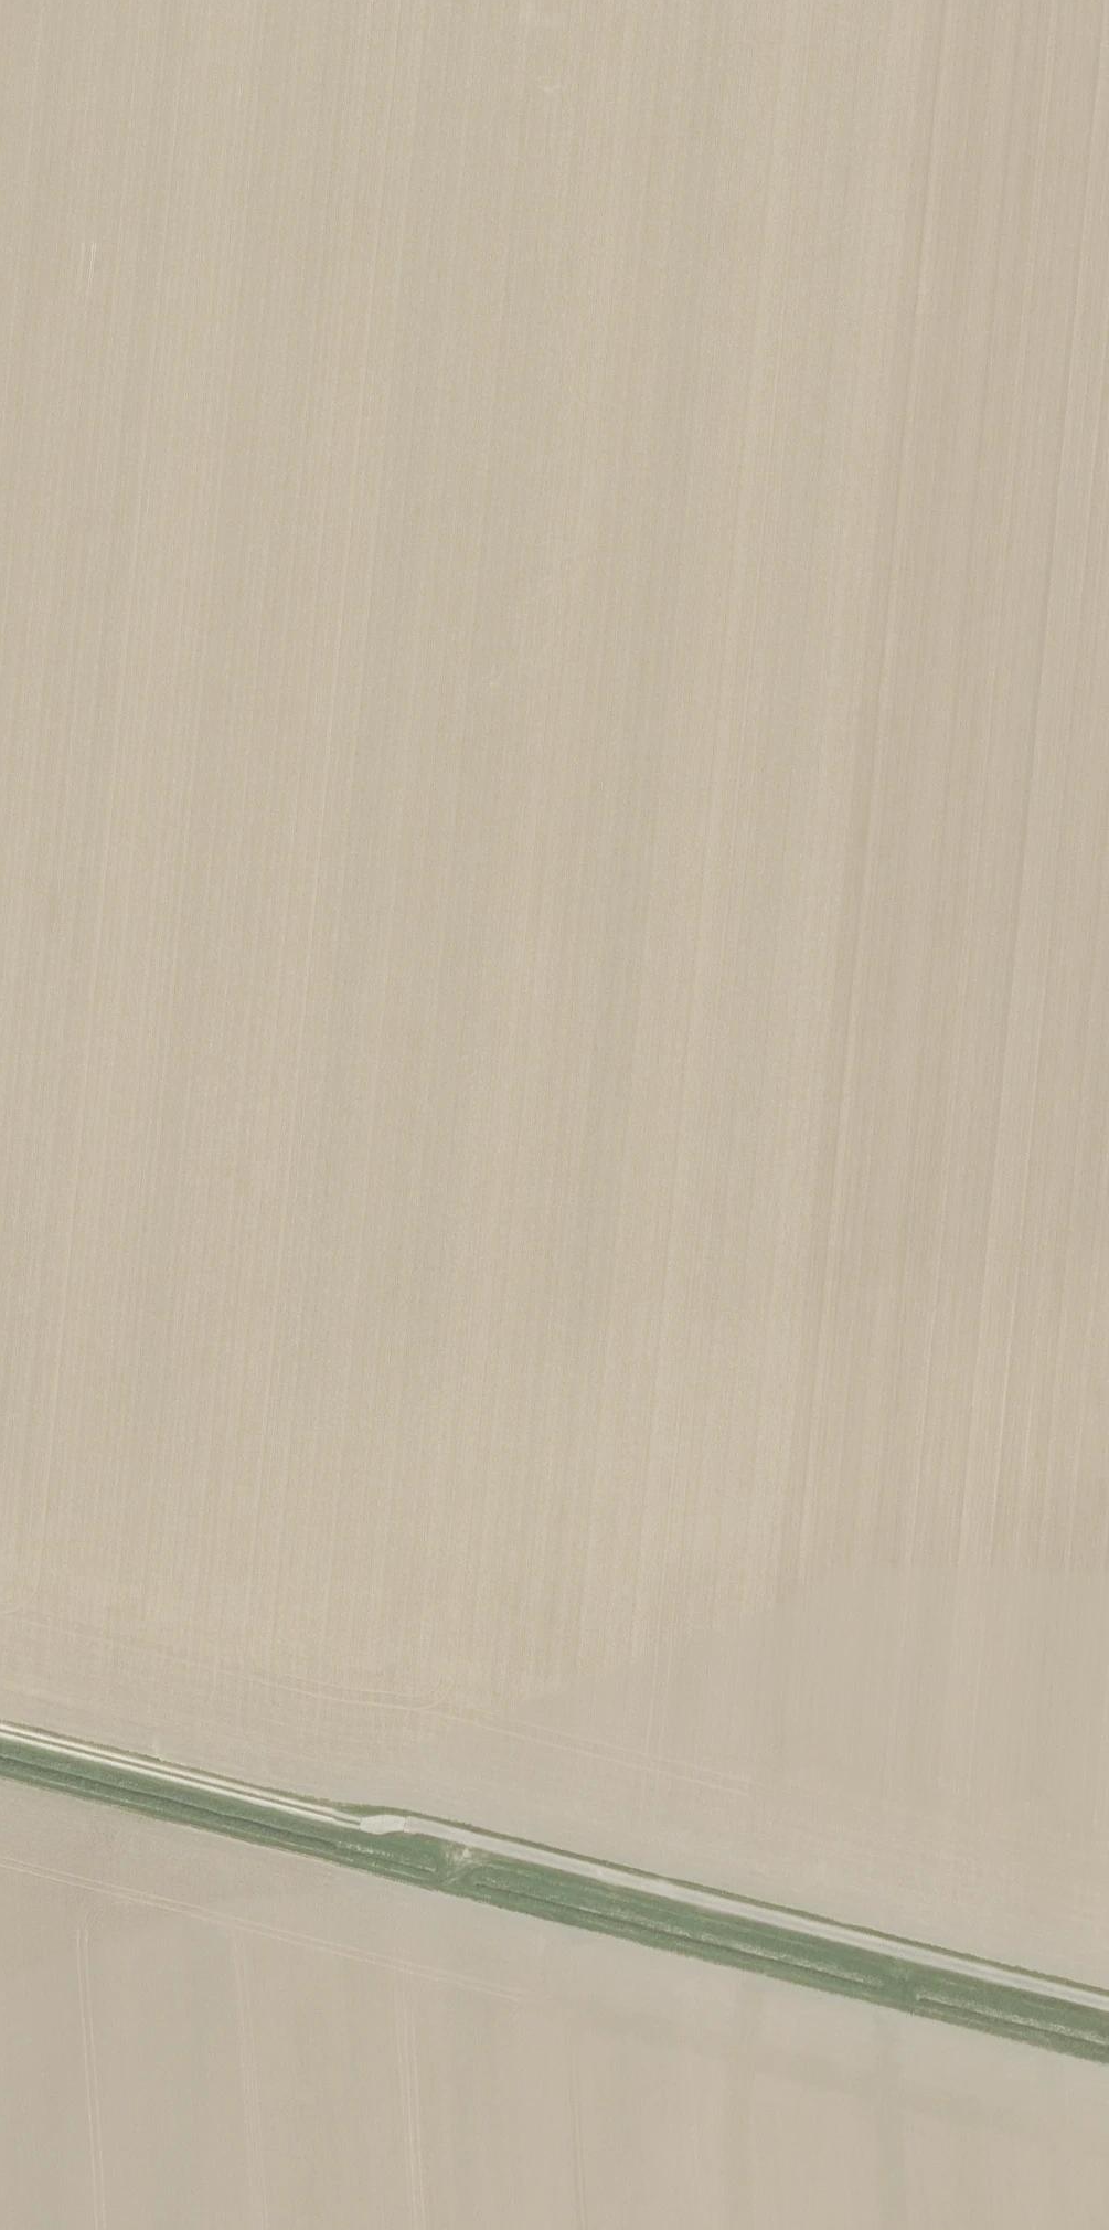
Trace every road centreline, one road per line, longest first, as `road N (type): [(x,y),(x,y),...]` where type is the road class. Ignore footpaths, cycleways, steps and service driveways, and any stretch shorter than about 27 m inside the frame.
road 1 (unclassified): [(1108,2005),(417,1824),(359,1824)]
road 2 (track): [(359,1824),(0,1732)]

